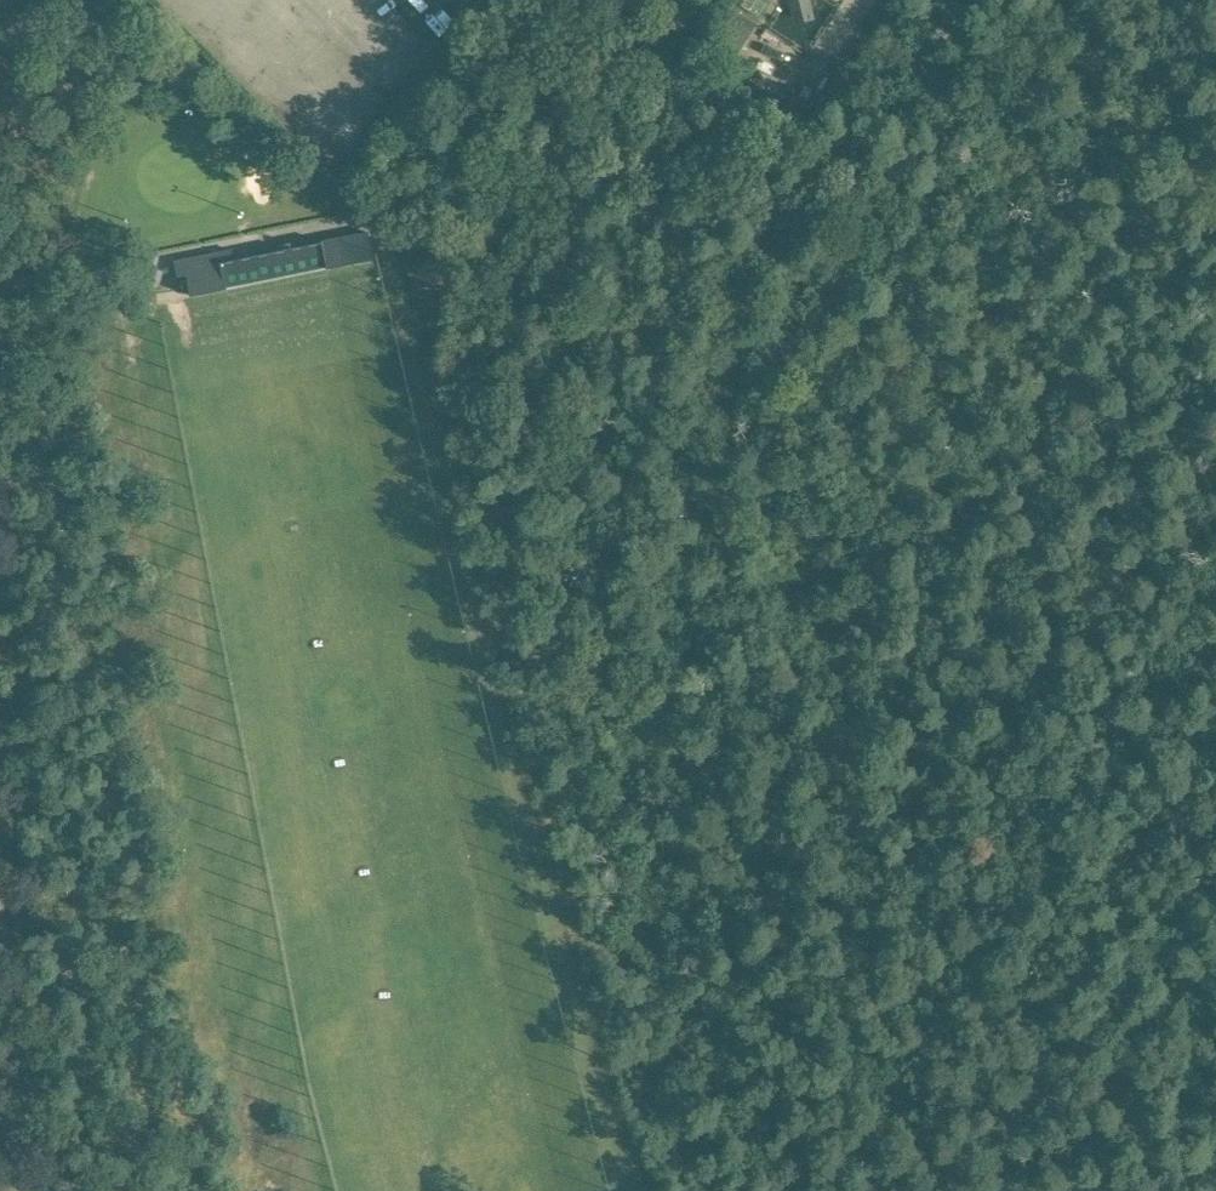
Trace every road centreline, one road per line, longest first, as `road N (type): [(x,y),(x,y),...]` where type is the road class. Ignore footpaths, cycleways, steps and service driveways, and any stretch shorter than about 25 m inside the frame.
road 1 (tertiary): [(18,1190),(0,967)]

